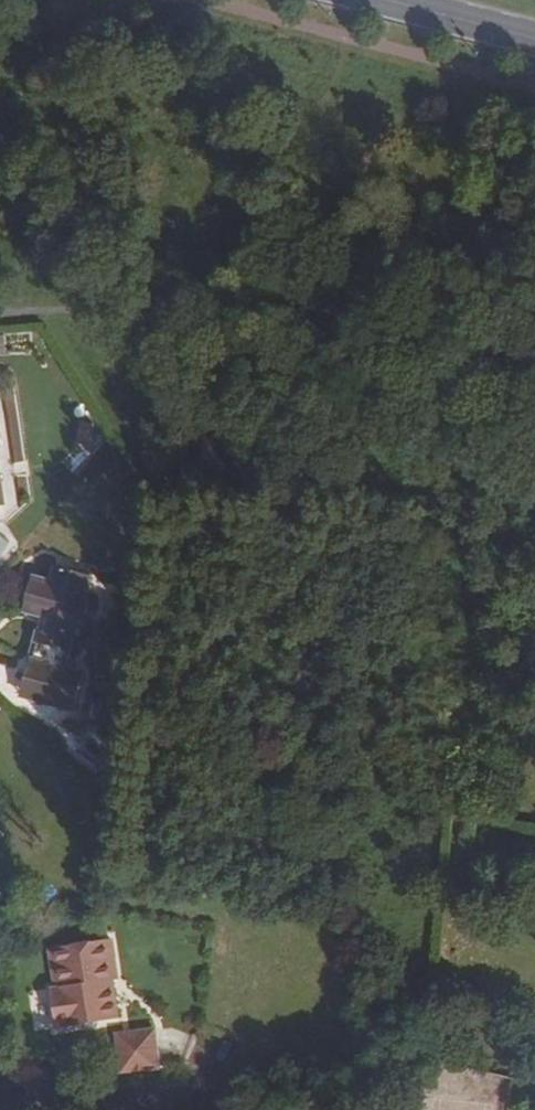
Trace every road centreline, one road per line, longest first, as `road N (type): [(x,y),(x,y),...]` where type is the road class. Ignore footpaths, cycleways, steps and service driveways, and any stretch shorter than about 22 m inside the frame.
road 1 (residential): [(0,1108),(194,1093),(225,1044)]
road 2 (tertiary): [(361,0),(534,46)]

